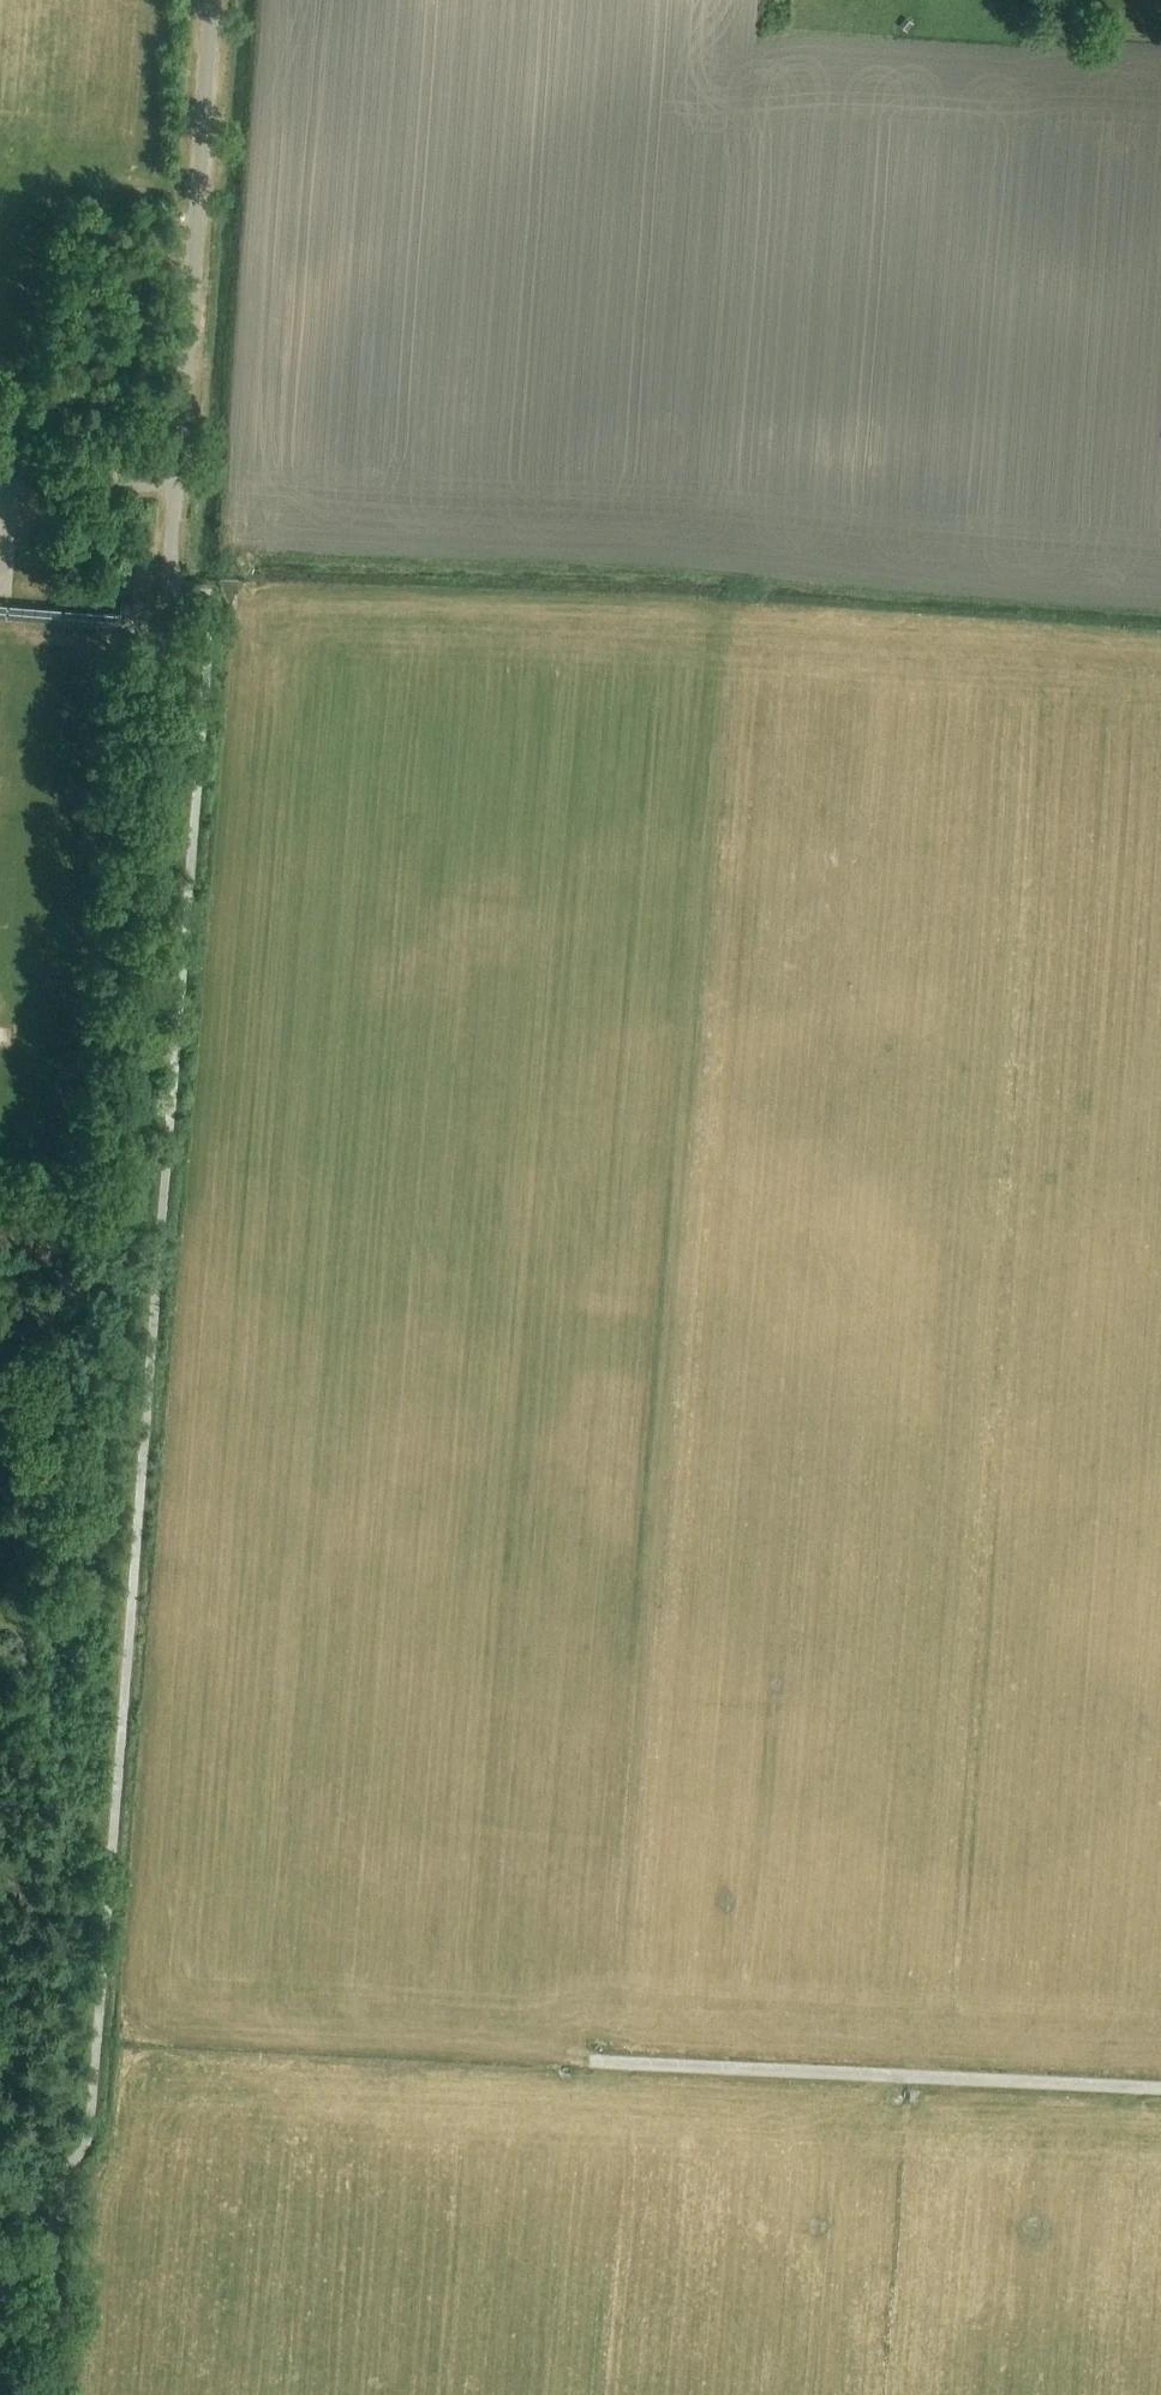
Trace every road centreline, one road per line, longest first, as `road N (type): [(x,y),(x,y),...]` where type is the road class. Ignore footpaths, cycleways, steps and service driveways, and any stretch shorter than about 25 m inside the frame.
road 1 (track): [(173,603),(139,1203),(58,1329),(1,1397)]
road 2 (unclassified): [(173,603),(215,0)]

